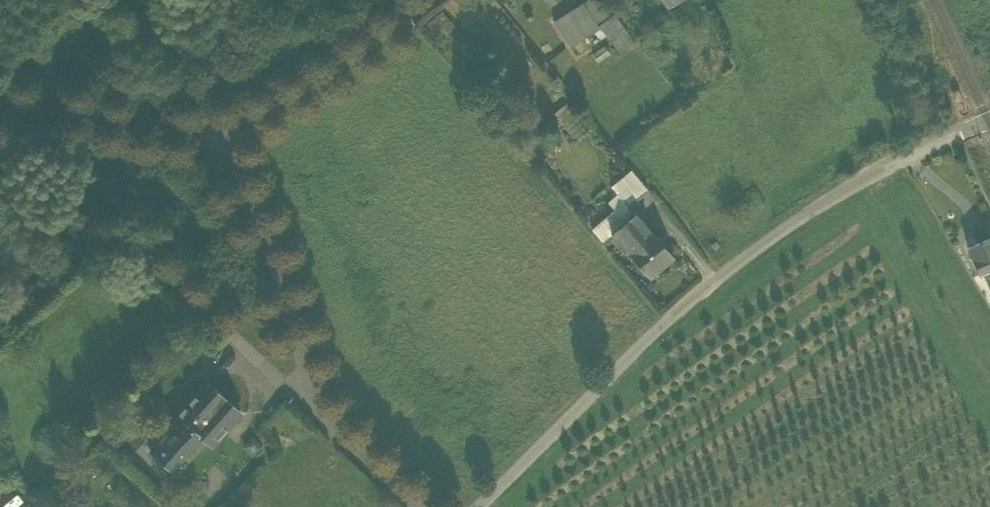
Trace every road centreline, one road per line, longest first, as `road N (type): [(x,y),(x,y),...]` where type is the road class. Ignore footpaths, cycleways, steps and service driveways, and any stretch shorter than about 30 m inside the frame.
road 1 (unclassified): [(476,506),(670,313),(833,197),(989,117)]
road 2 (residential): [(415,506),(321,421),(274,259),(223,131)]
road 3 (track): [(321,421),(141,253)]
road 4 (residential): [(223,131),(336,70),(430,0)]
road 5 (residential): [(223,131),(36,103),(0,107)]

